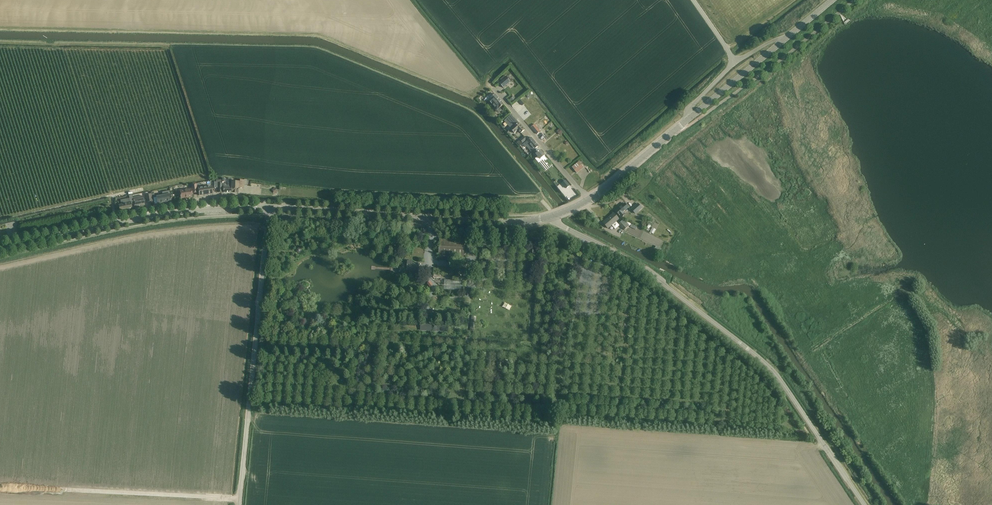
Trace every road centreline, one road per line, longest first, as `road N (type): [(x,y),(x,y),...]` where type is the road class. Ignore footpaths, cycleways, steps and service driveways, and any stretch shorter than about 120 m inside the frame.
road 1 (tertiary): [(865,504),(766,364),(638,264),(550,216)]
road 2 (secondary): [(588,200),(833,0)]
road 3 (residential): [(240,504),(269,214)]
road 4 (secondary): [(550,216),(499,222),(267,209)]
road 5 (secondary): [(0,249),(152,215),(267,209)]
road 6 (residential): [(588,200),(494,88)]

